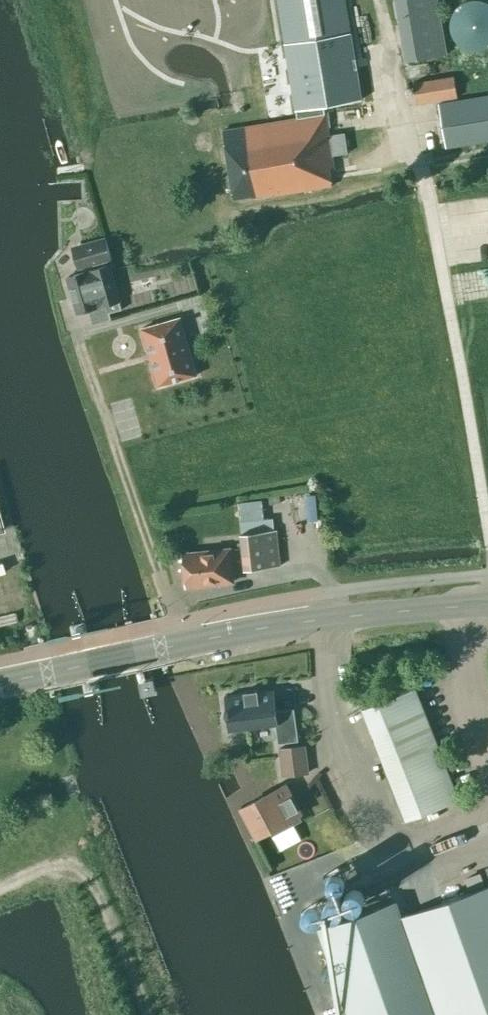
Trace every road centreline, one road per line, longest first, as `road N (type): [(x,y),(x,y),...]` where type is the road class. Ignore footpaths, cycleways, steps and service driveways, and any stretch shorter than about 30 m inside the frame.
road 1 (tertiary): [(0,684),(273,627),(487,604)]

